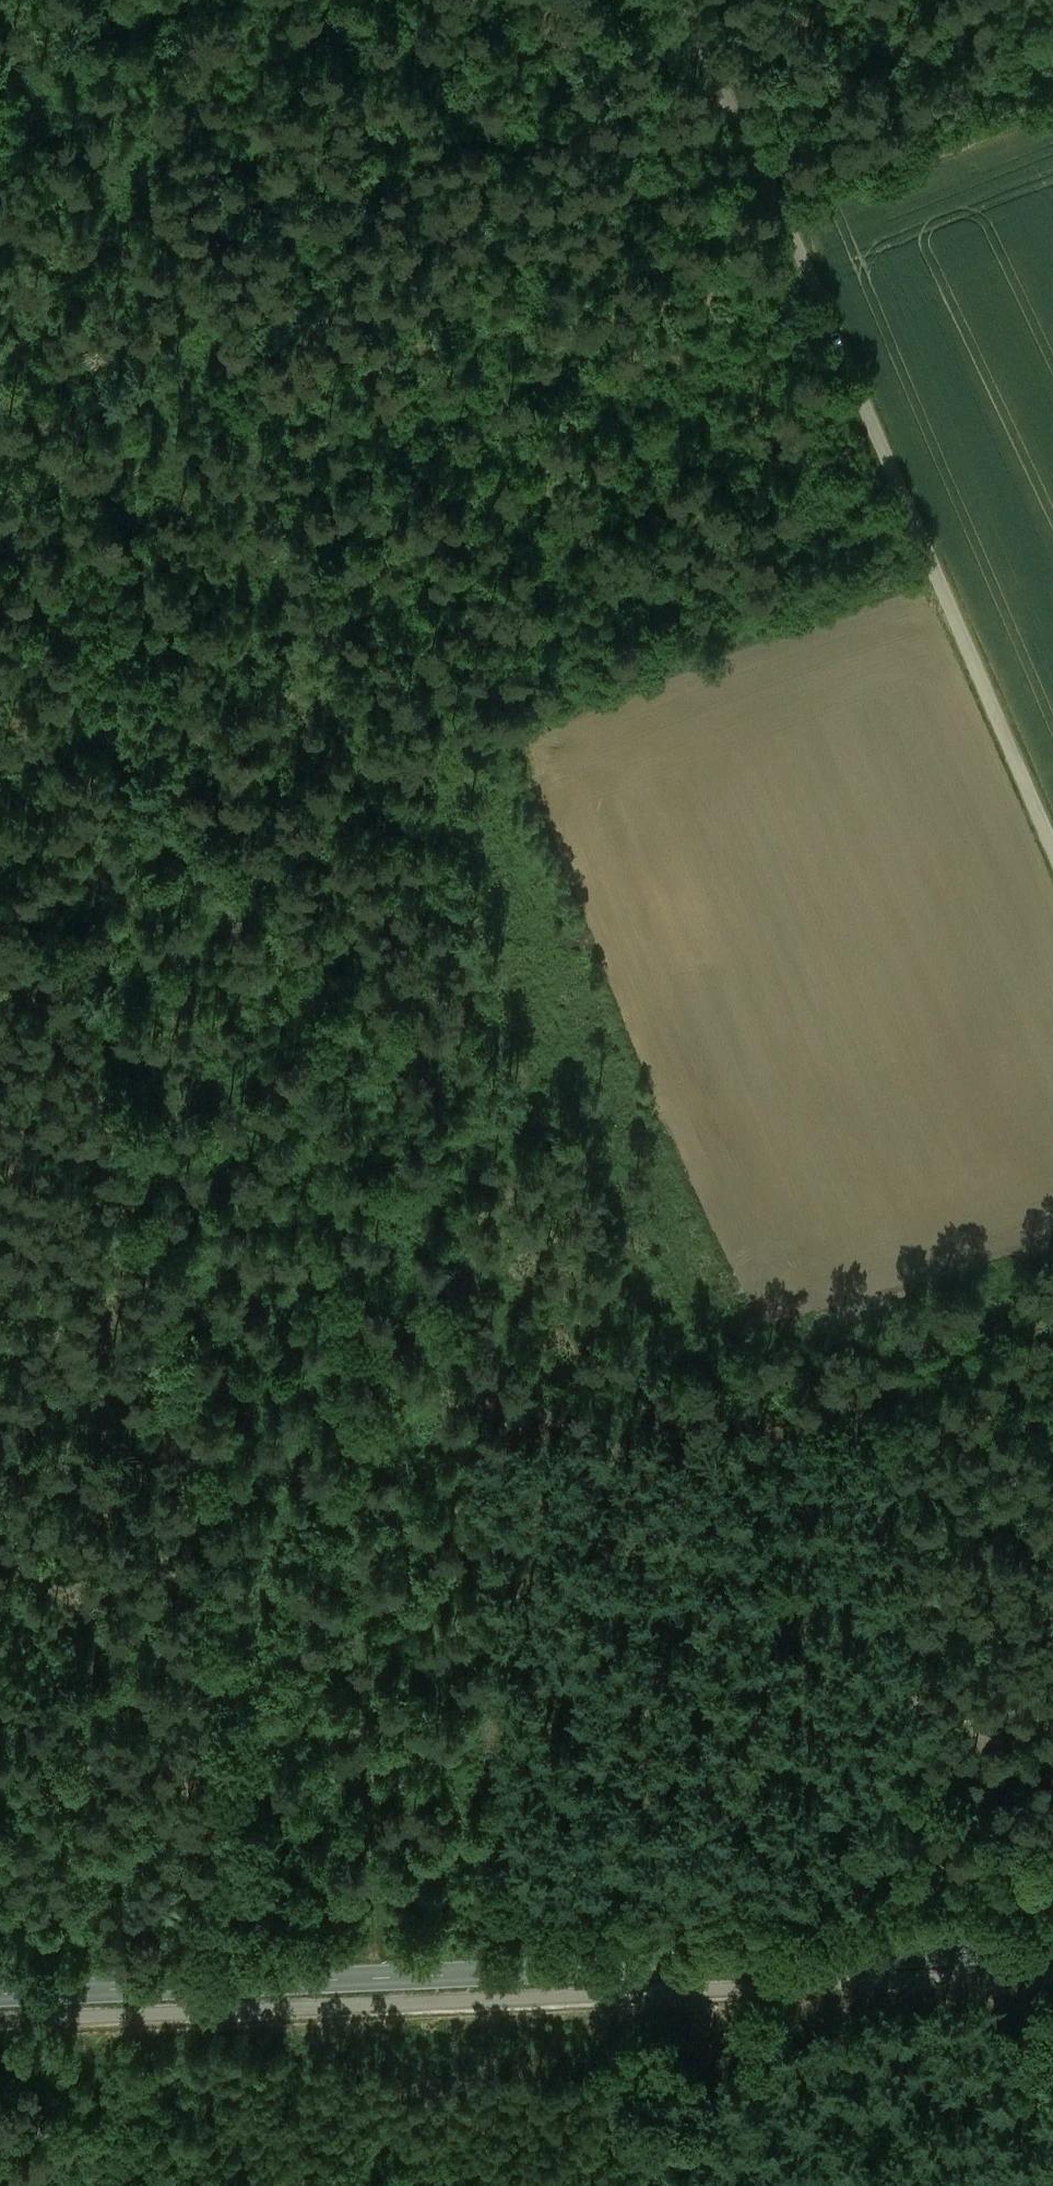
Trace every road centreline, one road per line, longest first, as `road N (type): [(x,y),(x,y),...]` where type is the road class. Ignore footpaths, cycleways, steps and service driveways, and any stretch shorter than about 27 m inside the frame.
road 1 (tertiary): [(0,1995),(1052,1949)]
road 2 (unclassified): [(1052,839),(765,189),(669,0)]

